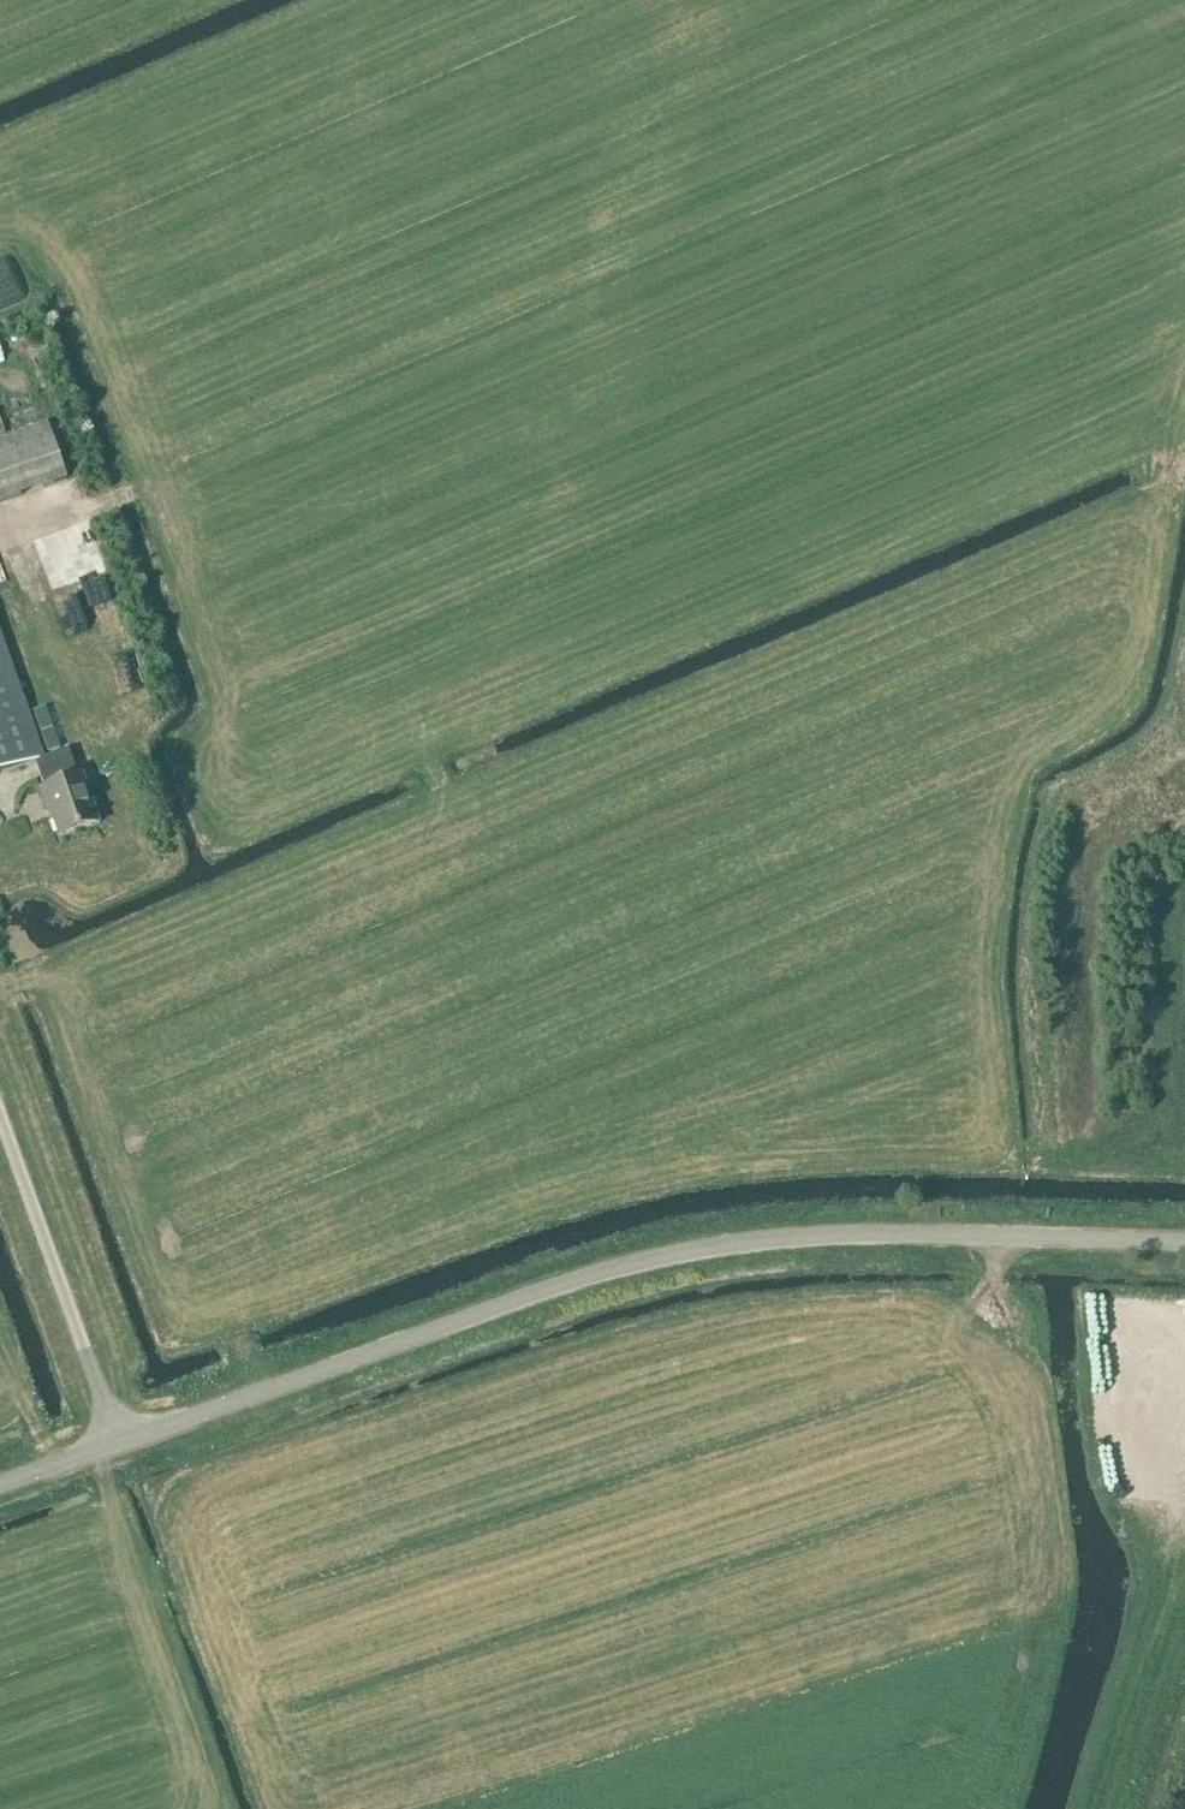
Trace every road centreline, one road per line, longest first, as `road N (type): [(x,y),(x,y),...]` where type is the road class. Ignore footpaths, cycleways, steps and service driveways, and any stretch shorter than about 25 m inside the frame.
road 1 (tertiary): [(0,1484),(647,1261),(857,1235),(1184,1241)]

